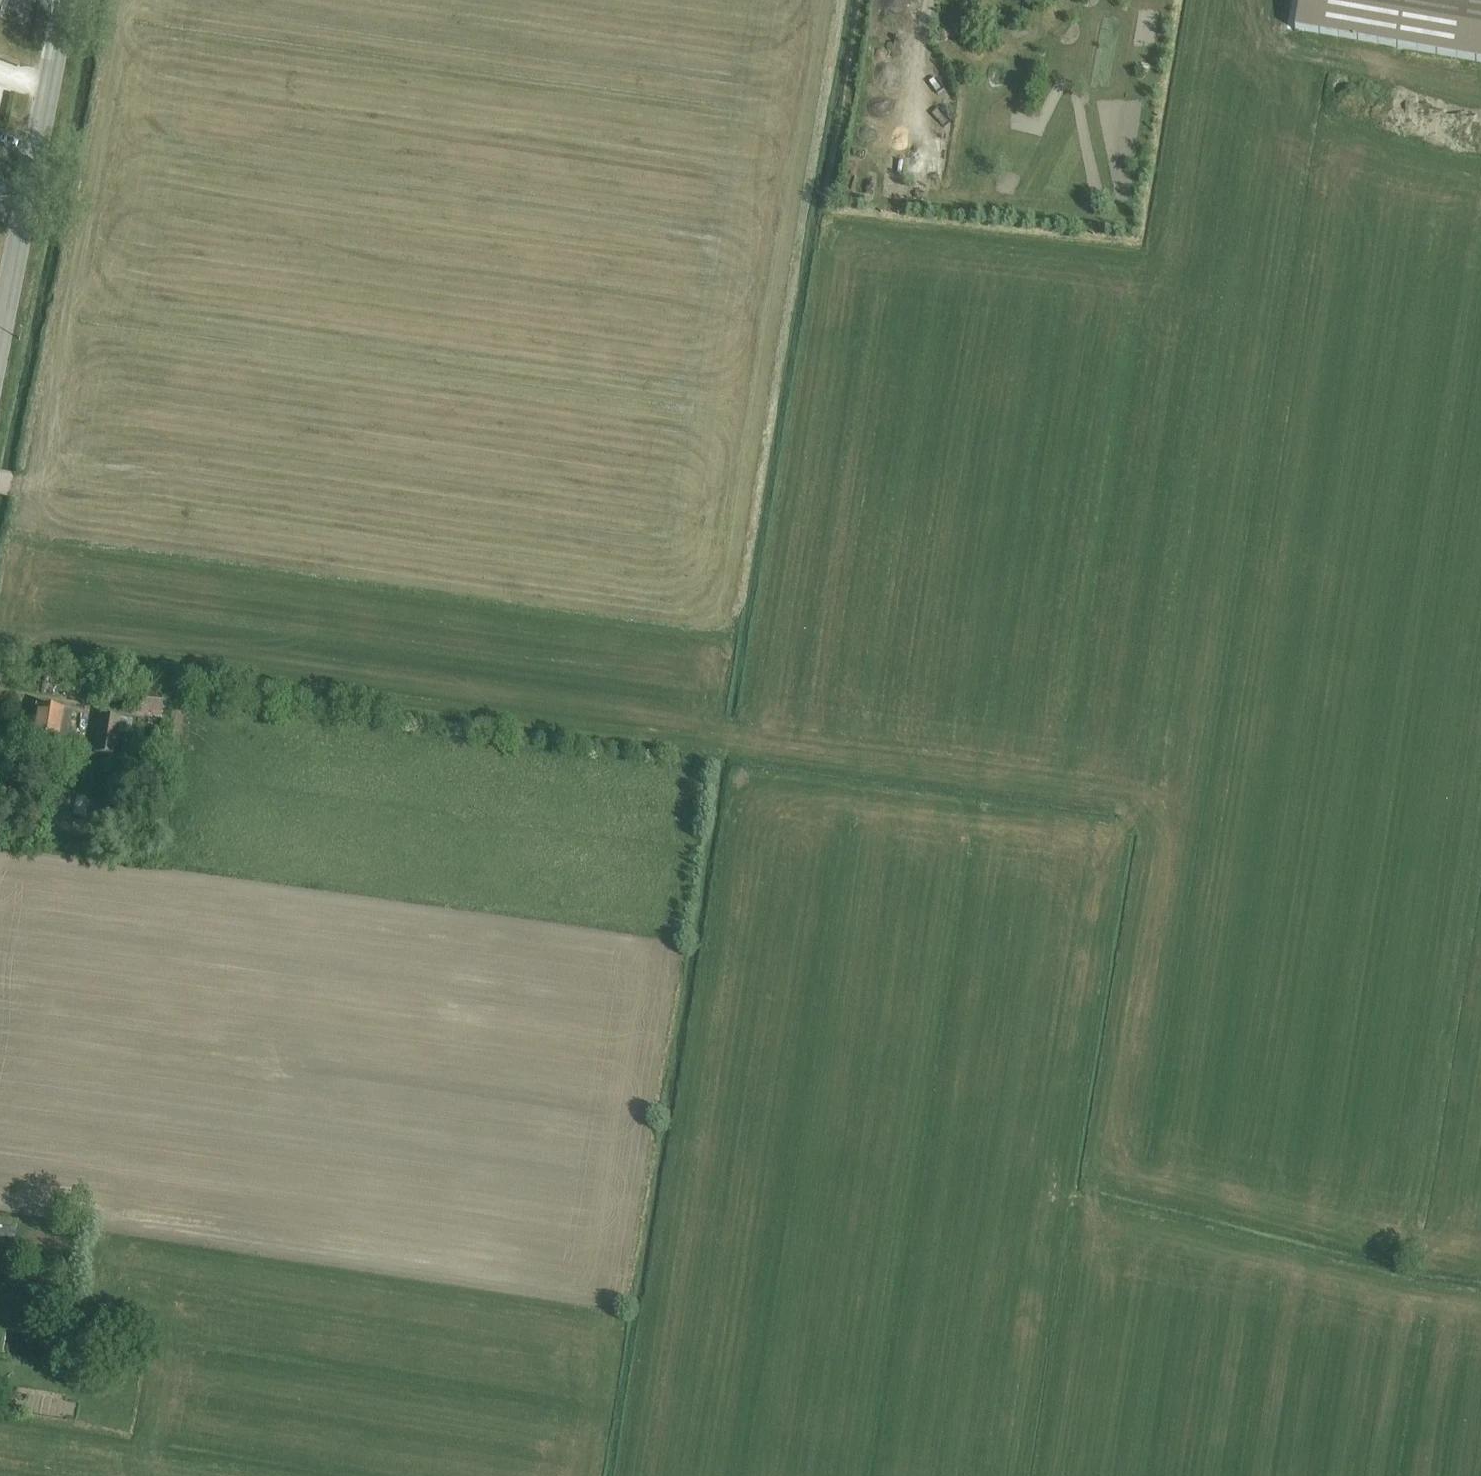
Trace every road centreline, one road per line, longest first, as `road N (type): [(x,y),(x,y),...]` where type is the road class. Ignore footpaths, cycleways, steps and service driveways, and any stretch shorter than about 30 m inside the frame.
road 1 (residential): [(0,341),(69,0)]

